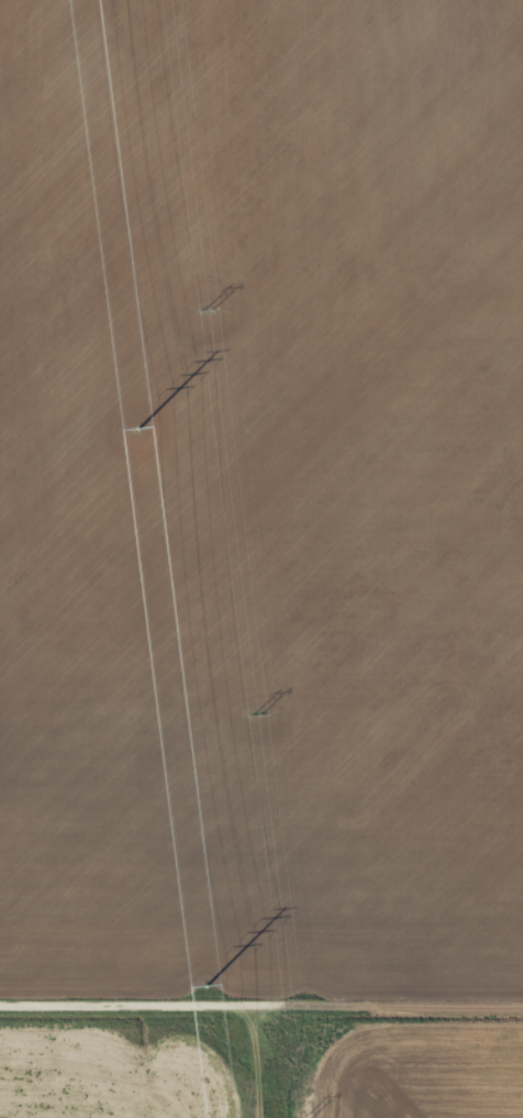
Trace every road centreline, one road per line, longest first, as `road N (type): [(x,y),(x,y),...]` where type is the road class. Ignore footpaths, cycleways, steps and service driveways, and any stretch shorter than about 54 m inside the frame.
road 1 (residential): [(522,1002),(0,1000)]

